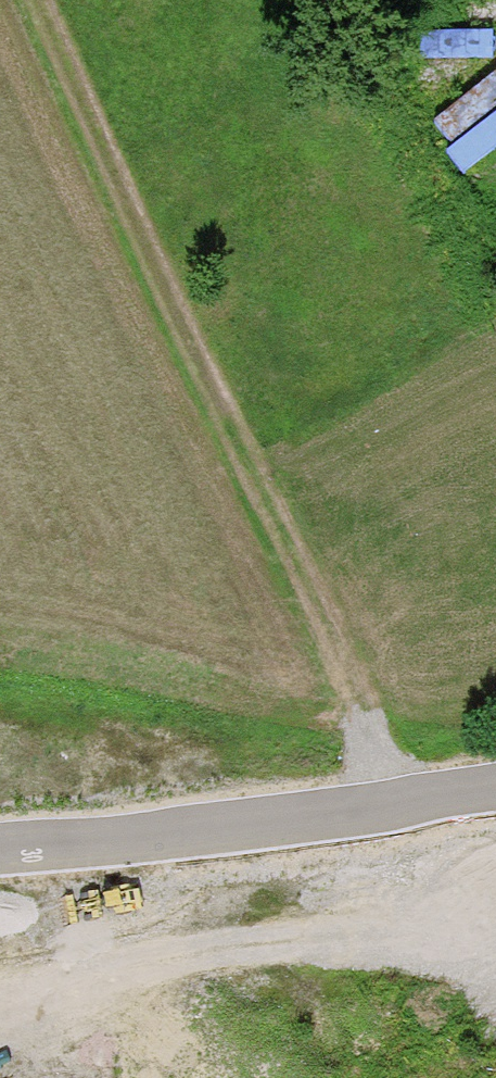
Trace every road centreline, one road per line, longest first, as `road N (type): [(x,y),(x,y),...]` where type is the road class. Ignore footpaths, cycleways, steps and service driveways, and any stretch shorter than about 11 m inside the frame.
road 1 (track): [(398,808),(60,65)]
road 2 (unclassified): [(495,791),(174,835),(0,849)]
road 3 (track): [(342,209),(495,98)]

